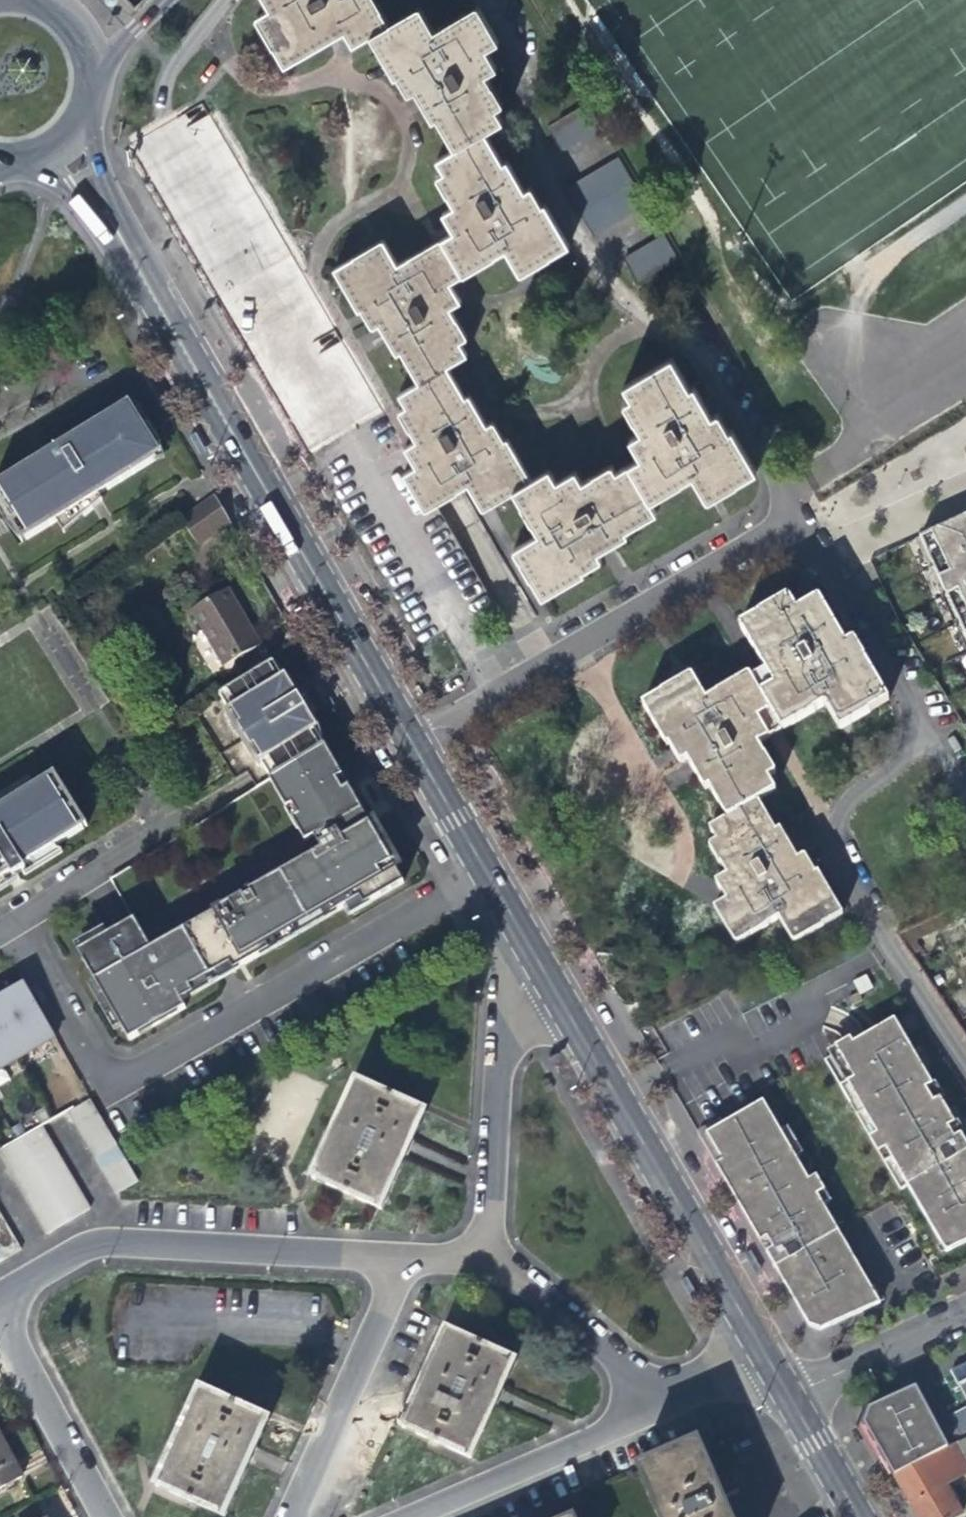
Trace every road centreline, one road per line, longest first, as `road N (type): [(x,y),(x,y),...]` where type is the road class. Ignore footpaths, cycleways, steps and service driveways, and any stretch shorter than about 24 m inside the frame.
road 1 (residential): [(229,0),(176,61),(157,124),(489,699)]
road 2 (residential): [(799,521),(899,702),(900,731),(882,765),(835,810),(826,836),(841,878),(965,1069)]
road 3 (residential): [(799,521),(703,351),(681,333),(650,323),(611,287),(543,178),(520,47),(495,0)]
road 4 (residential): [(16,924),(98,1066),(123,1076),(485,875)]
road 5 (secondary): [(118,233),(410,744)]
road 6 (secondary): [(543,977),(762,1359)]
road 7 (residential): [(0,1298),(105,1244),(407,1256)]
road 8 (residential): [(489,699),(799,521)]
road 9 (residential): [(492,1258),(500,1030),(521,990),(543,977)]
road 10 (residential): [(401,1516),(665,1399)]
road 11 (residential): [(289,1516),(407,1256)]
road 12 (residential): [(234,793),(16,924)]
road 13 (residential): [(492,1258),(665,1399)]
road 14 (residential): [(0,1323),(104,1516)]
road 15 (residential): [(783,1397),(965,1315)]
road 16 (trunk): [(0,108),(113,0)]
road 17 (secondary): [(410,744),(485,875)]
road 18 (secondary): [(783,1397),(852,1516)]
road 19 (secondary): [(21,160),(118,233)]

